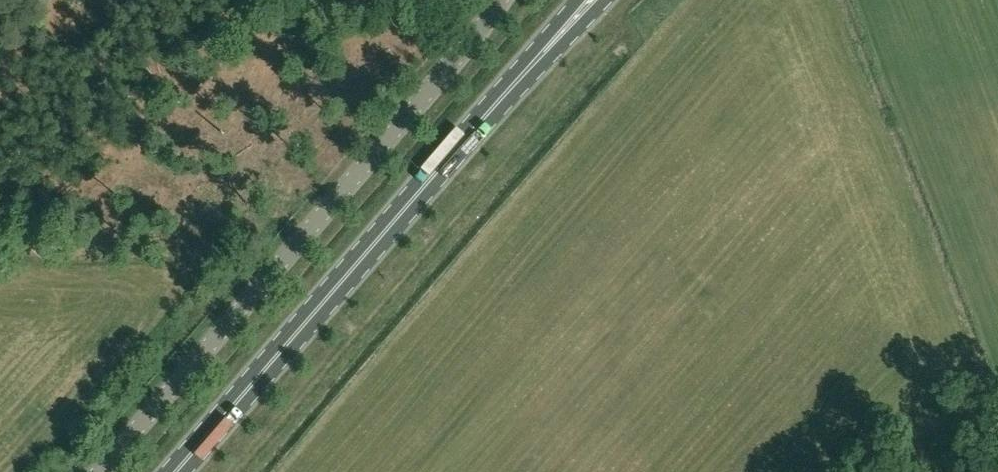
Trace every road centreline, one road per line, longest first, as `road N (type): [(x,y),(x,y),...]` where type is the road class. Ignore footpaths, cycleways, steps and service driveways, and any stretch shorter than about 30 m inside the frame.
road 1 (unclassified): [(102,471),(504,0)]
road 2 (primary): [(176,471),(523,74)]

